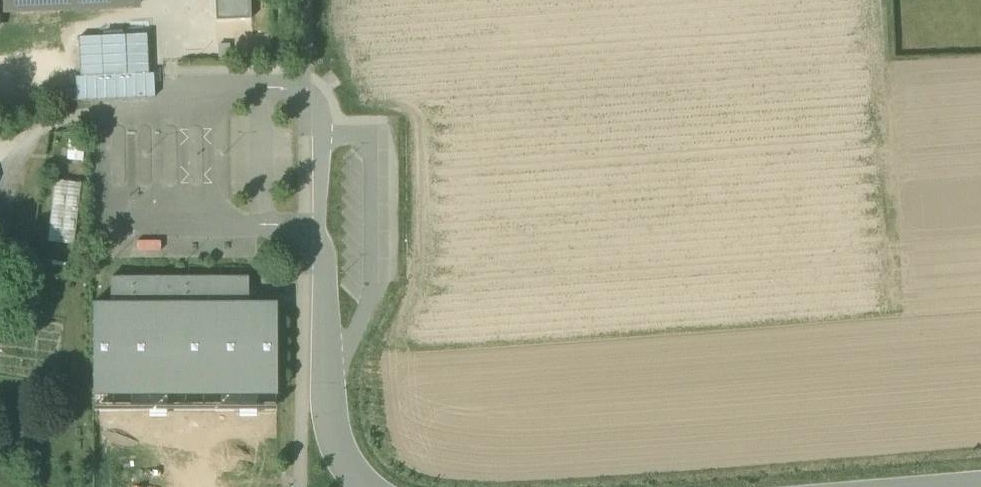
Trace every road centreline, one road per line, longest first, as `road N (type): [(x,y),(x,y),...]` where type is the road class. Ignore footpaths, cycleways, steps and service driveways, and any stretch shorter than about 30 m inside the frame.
road 1 (unclassified): [(324,108),(325,393),(360,486)]

